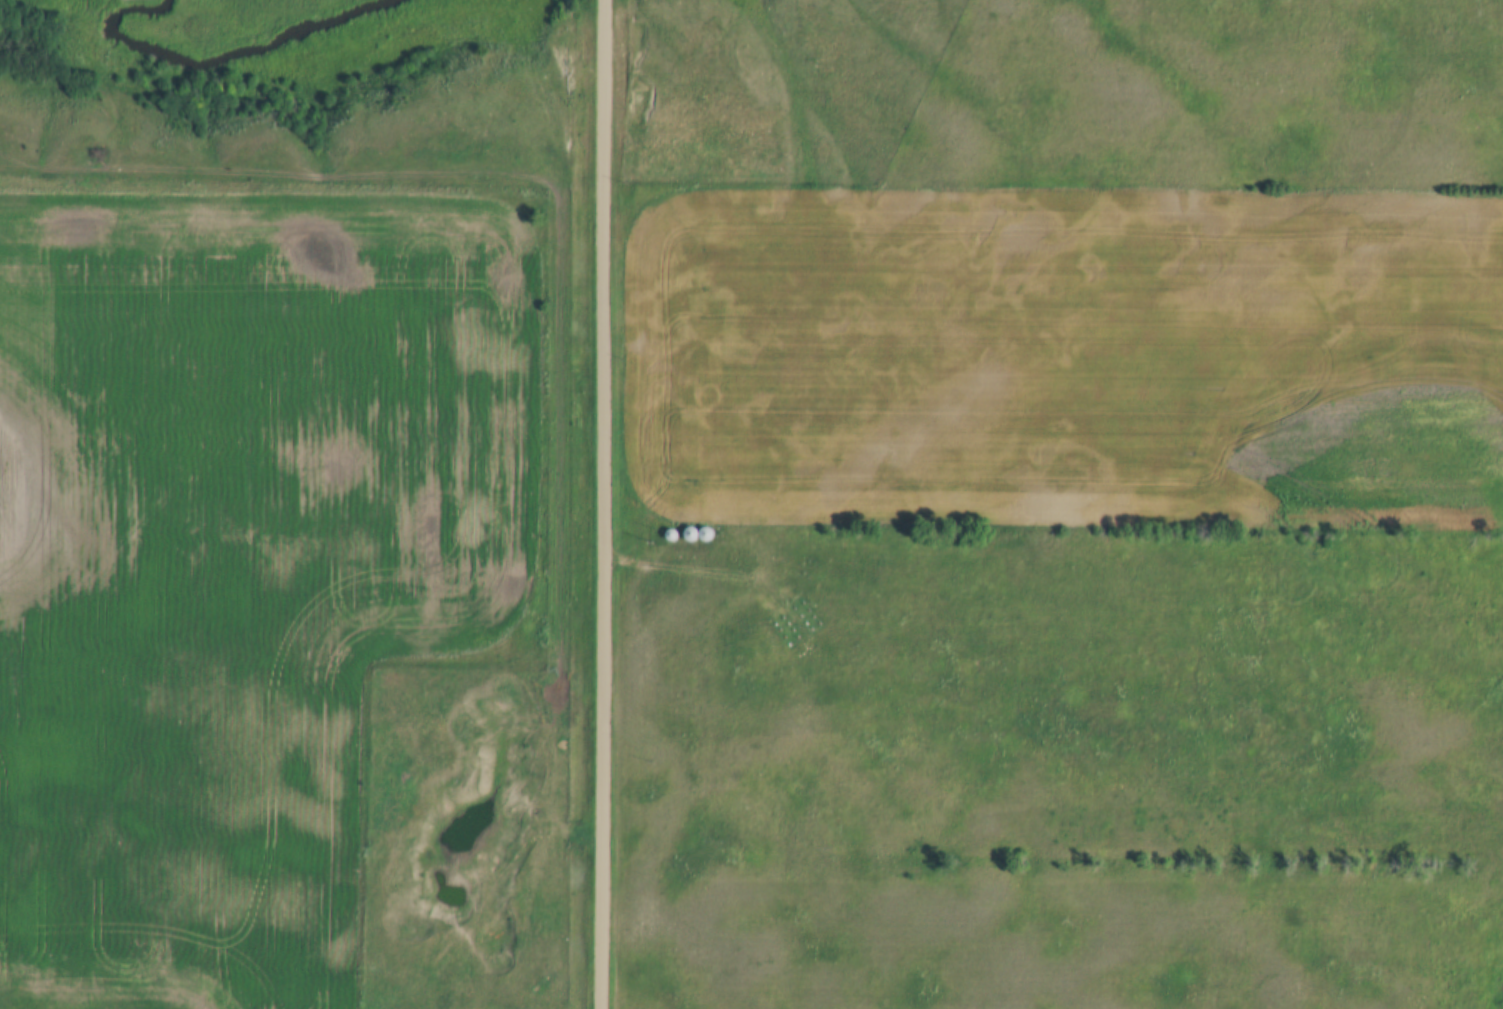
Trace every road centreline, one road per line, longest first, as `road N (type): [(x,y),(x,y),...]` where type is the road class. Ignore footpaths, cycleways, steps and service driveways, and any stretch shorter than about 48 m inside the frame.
road 1 (residential): [(600,1008),(608,0)]

